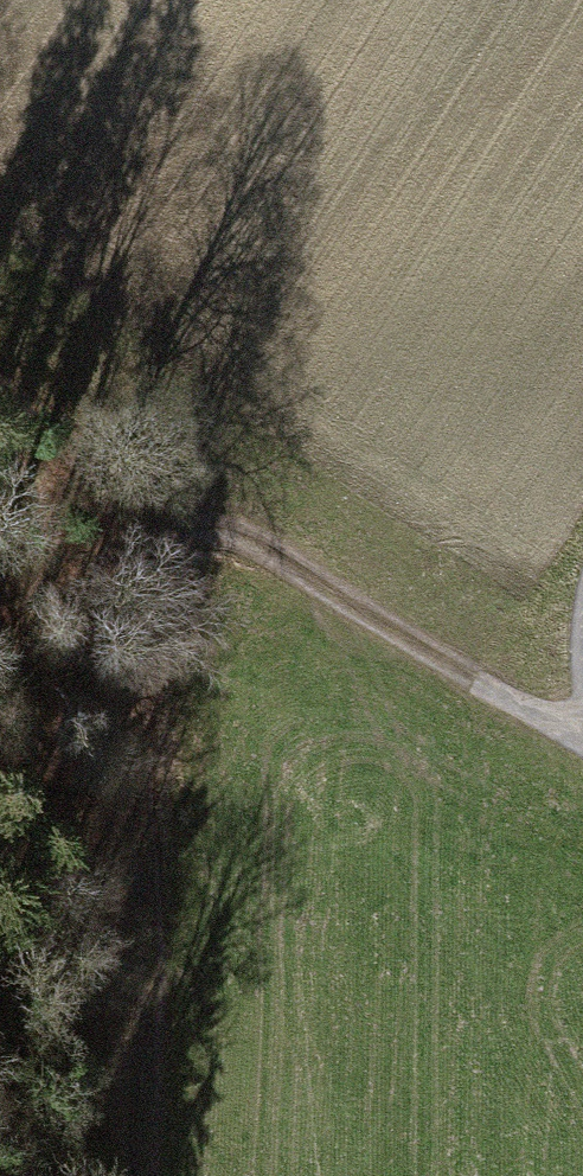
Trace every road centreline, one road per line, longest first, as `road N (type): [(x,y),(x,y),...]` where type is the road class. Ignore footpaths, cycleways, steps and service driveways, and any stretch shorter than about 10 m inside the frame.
road 1 (track): [(582,728),(544,725),(241,545),(189,545),(134,596),(164,1028),(149,1175)]
road 2 (track): [(0,323),(103,394),(189,545)]

